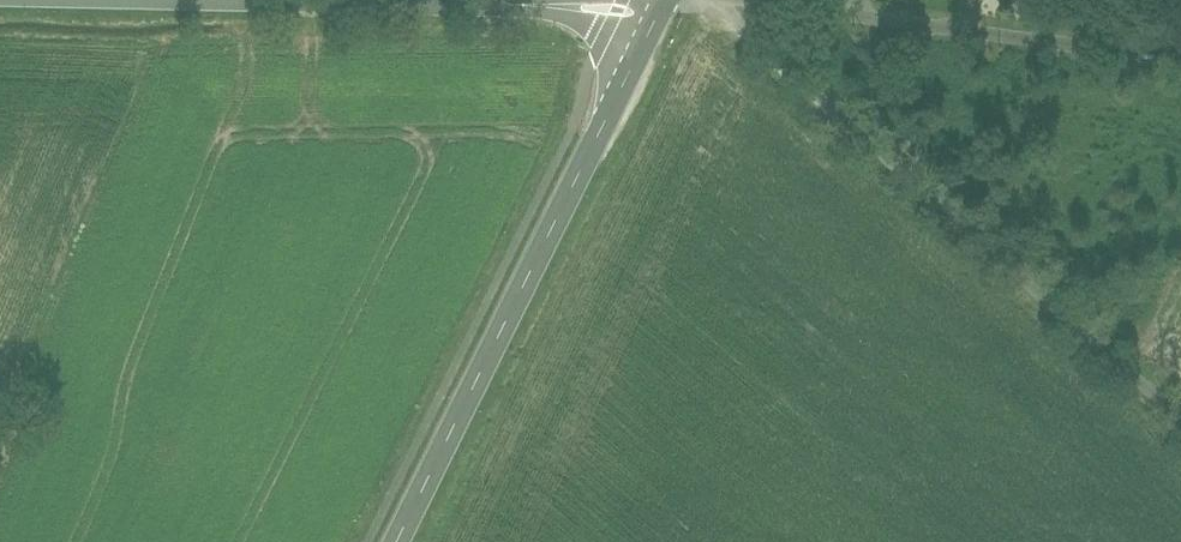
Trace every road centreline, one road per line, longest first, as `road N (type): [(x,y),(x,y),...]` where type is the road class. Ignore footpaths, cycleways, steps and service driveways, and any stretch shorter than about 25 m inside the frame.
road 1 (residential): [(704,4),(814,93),(1180,428)]
road 2 (tertiary): [(404,541),(669,0)]
road 3 (residential): [(704,4),(1180,68)]
road 4 (tertiary): [(669,0),(634,8),(240,0)]

